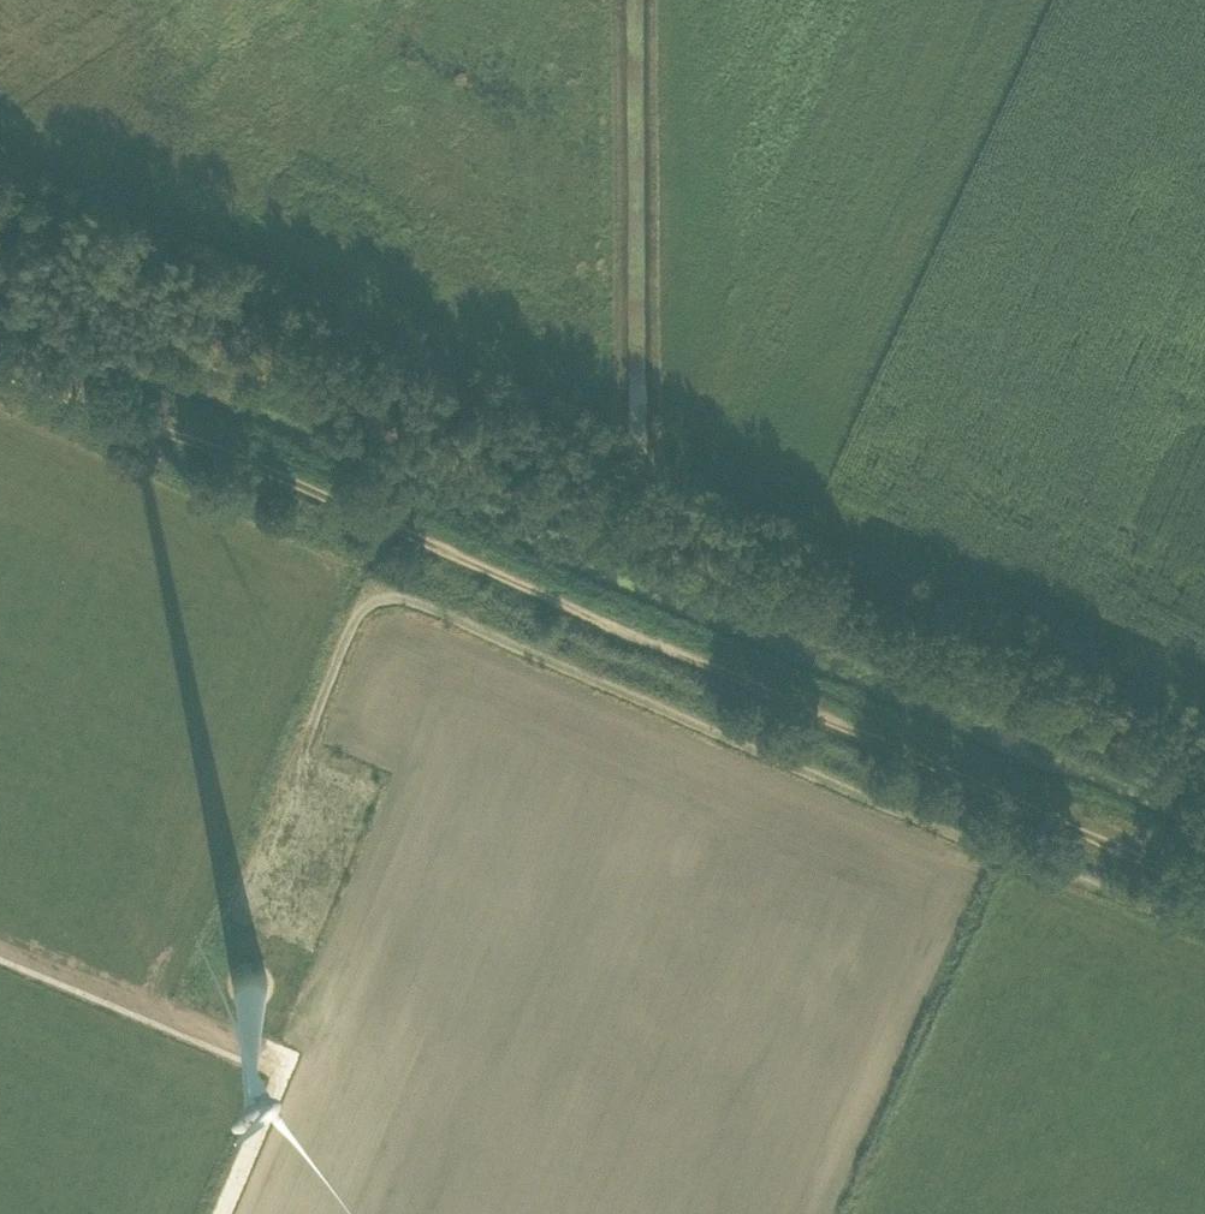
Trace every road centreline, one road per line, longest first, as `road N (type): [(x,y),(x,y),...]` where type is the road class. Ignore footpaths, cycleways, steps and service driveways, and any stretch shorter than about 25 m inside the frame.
road 1 (track): [(0,364),(419,539),(1204,888)]

